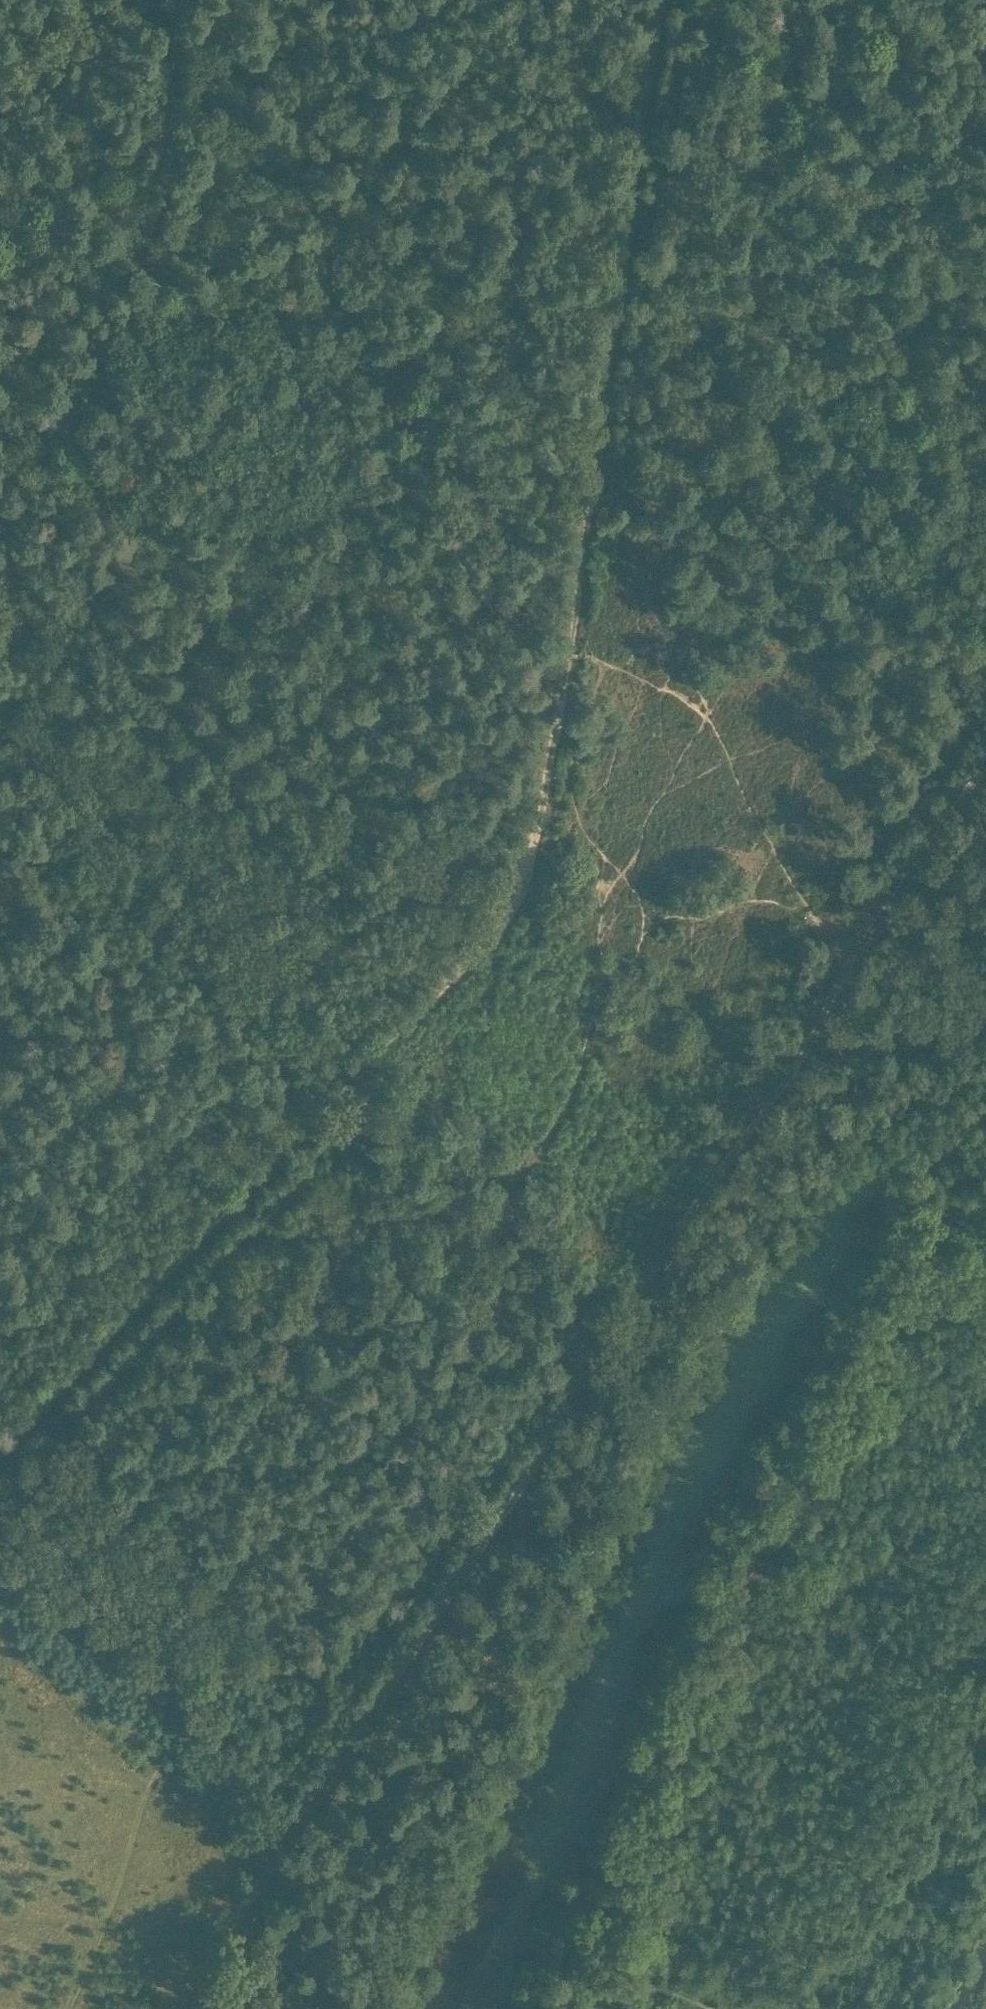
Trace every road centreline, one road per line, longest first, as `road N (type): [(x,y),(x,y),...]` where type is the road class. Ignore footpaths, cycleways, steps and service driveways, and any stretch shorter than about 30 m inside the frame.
road 1 (track): [(188,2008),(653,1275),(801,1064),(845,972),(985,784)]
road 2 (track): [(572,653),(555,782),(501,926),(452,988),(0,1453)]
road 3 (track): [(605,468),(661,0)]
road 4 (track): [(605,468),(572,653)]
road 5 (track): [(0,50),(110,0)]

